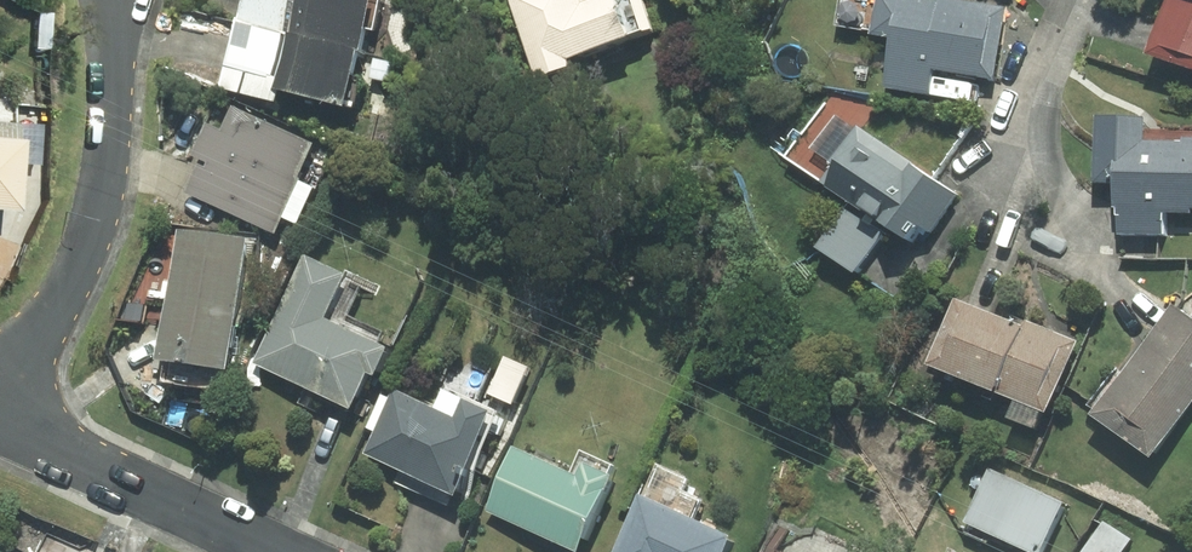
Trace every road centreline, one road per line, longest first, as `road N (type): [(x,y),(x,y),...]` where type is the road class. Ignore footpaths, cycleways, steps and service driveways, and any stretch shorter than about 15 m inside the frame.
road 1 (residential): [(114,0),(95,219),(5,424)]
road 2 (residential): [(279,551),(5,424)]

